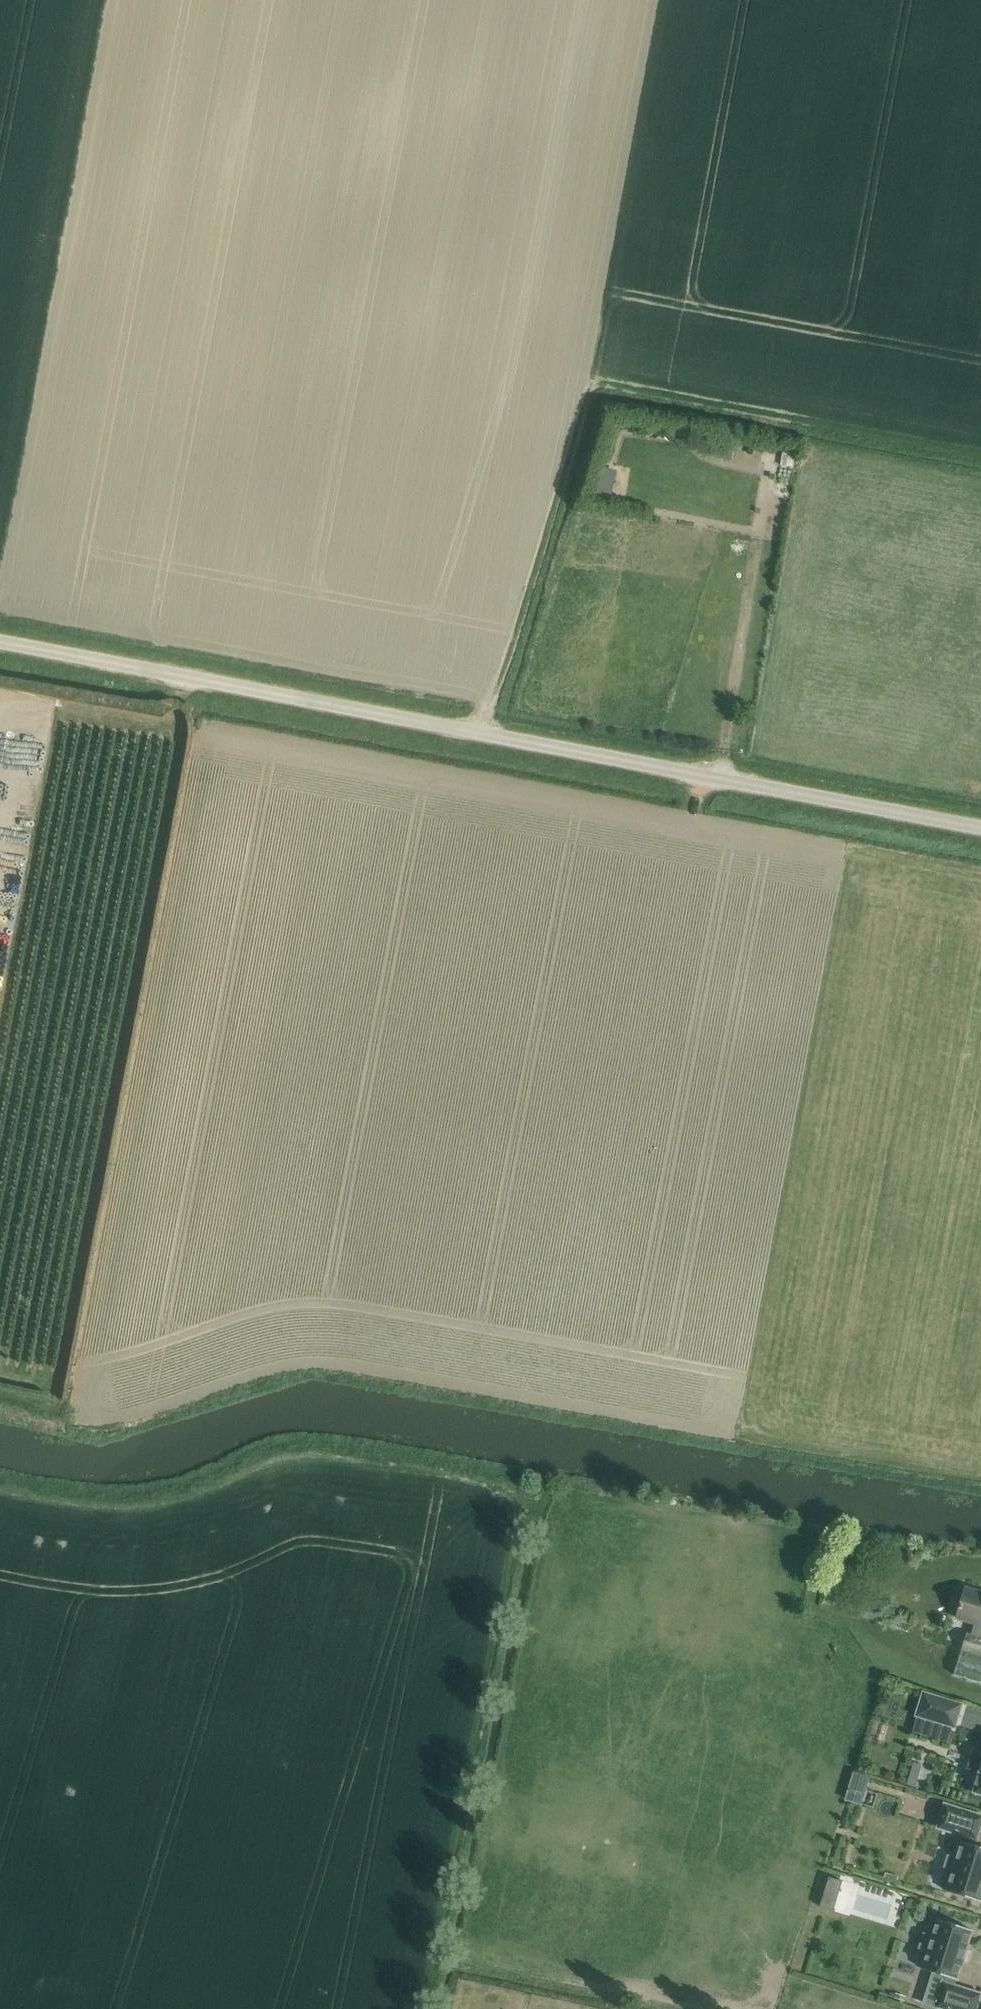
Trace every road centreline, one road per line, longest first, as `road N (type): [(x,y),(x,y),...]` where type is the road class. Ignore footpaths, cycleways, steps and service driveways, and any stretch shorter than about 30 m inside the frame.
road 1 (unclassified): [(980,830),(0,643)]

